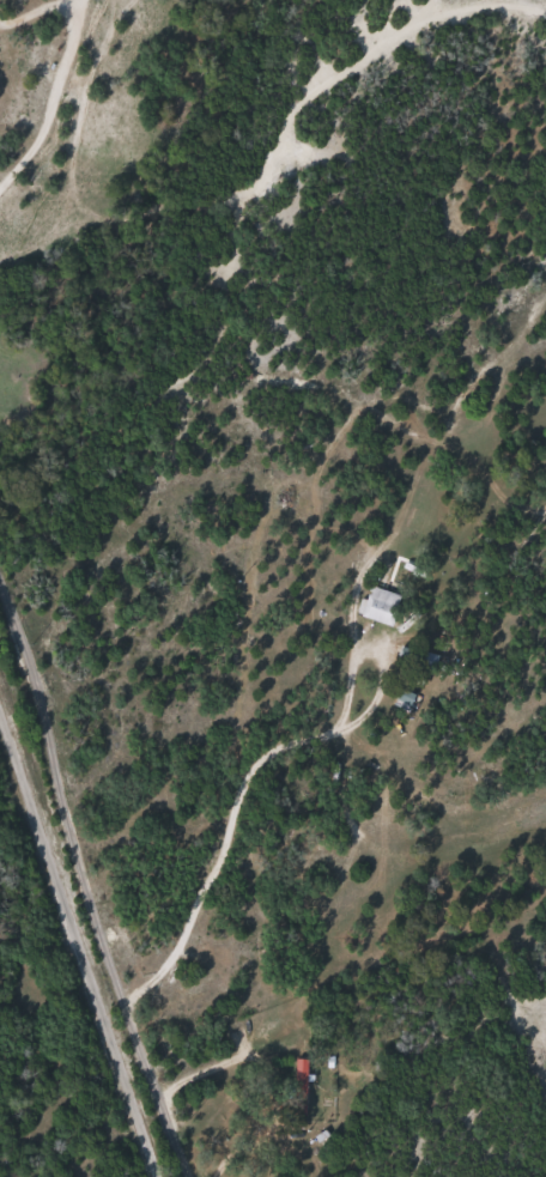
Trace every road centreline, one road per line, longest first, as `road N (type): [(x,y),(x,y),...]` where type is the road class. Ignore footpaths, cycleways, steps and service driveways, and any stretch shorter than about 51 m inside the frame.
road 1 (track): [(185,1176),(62,839),(25,666),(0,607)]
road 2 (track): [(120,996),(154,976),(168,953),(249,768),(290,740),(330,729),(356,720),(369,705),(377,681),(371,647),(347,651),(336,727)]
road 3 (residential): [(156,1176),(0,722)]
road 4 (track): [(0,187),(42,135),(78,0)]

